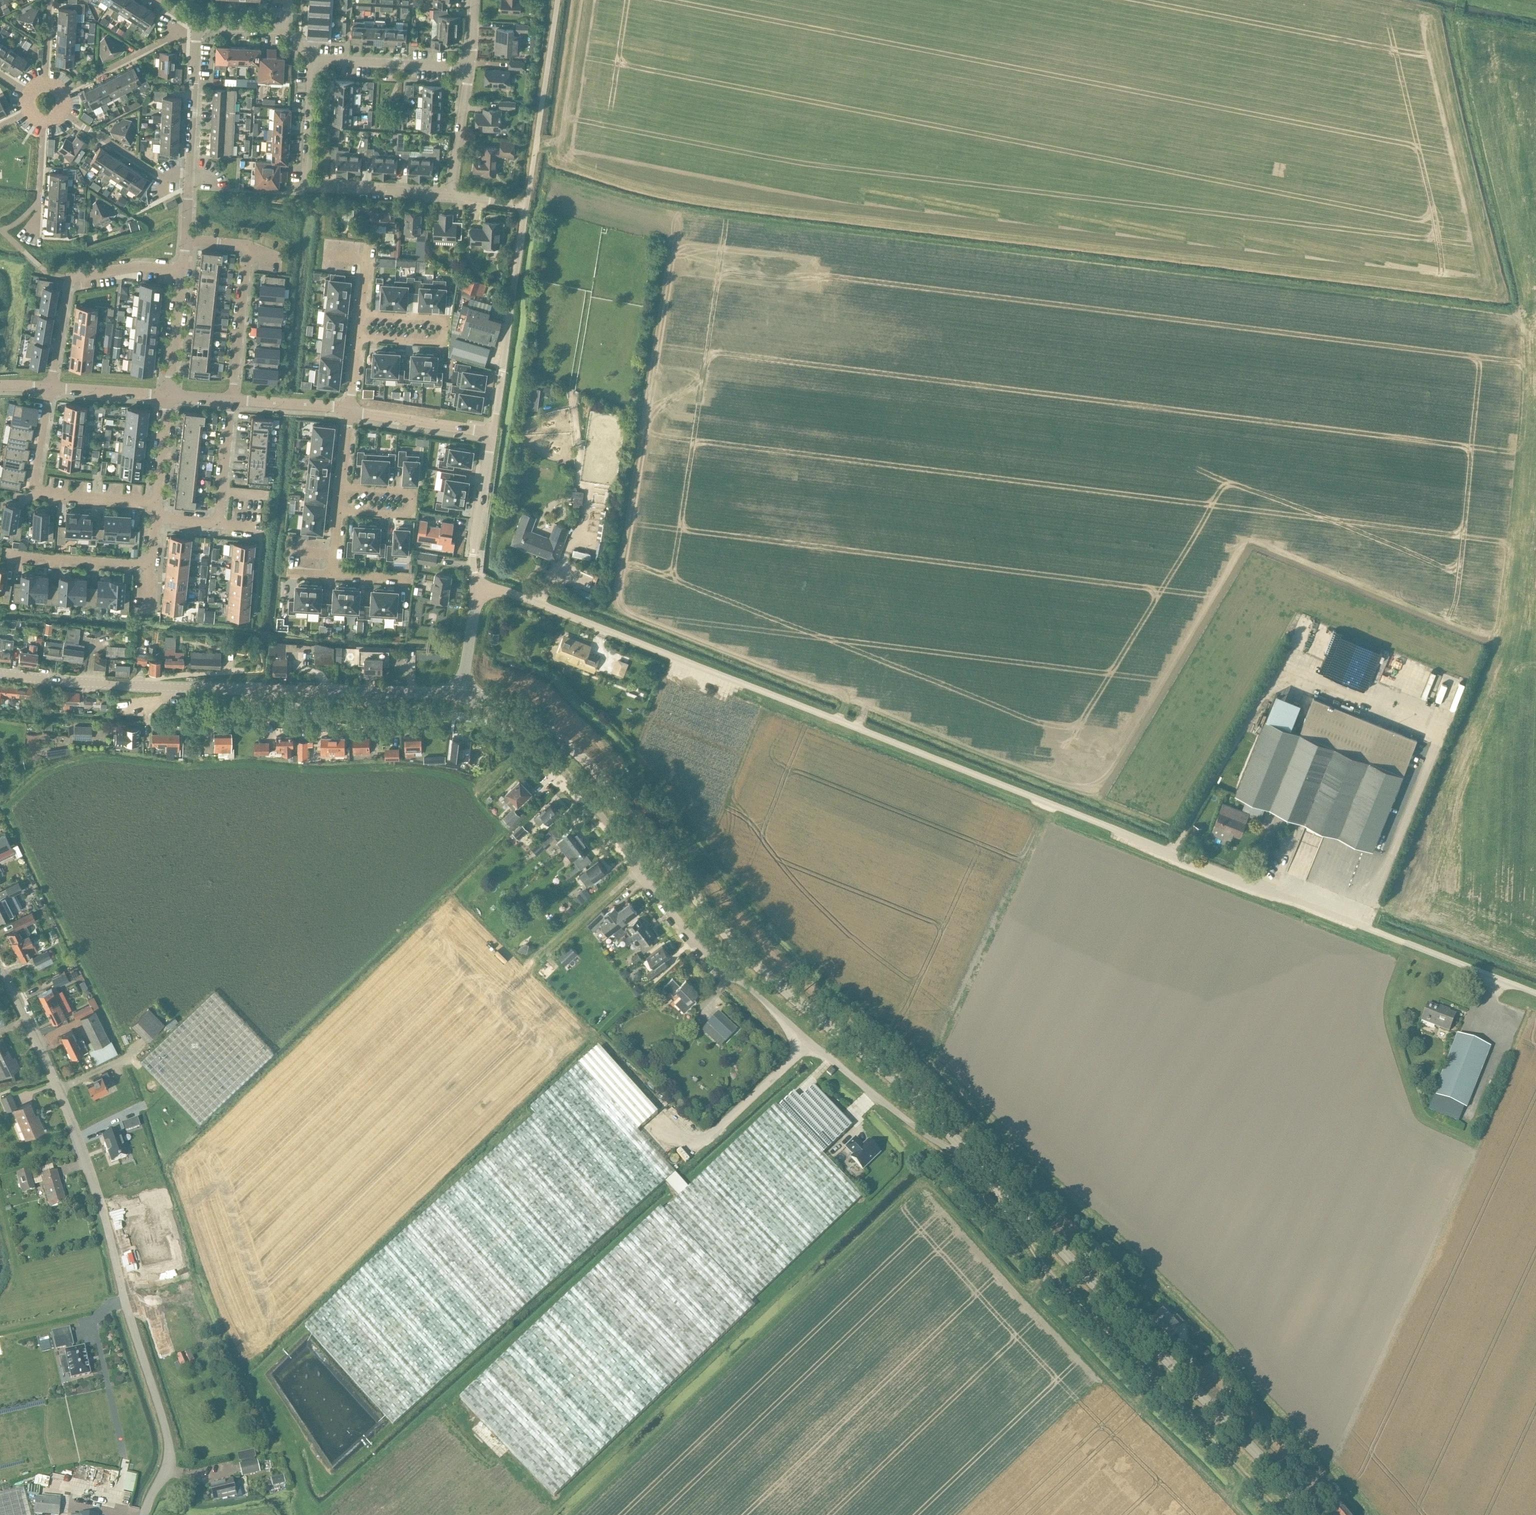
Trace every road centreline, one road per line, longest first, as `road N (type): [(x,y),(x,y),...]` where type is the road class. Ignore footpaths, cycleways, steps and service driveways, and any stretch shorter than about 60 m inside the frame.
road 1 (unclassified): [(1535,994),(515,594),(476,587)]
road 2 (tertiary): [(959,1147),(900,1085),(755,964),(570,748),(511,707),(460,694)]
road 3 (residential): [(959,1147),(888,1107),(708,955),(558,765),(460,694)]
road 4 (track): [(874,1095),(911,1143),(901,1174),(544,1514)]
road 5 (unclassified): [(144,1514),(167,1468),(167,1438),(90,1173),(0,968)]
road 6 (track): [(907,1135),(1279,1514)]
road 7 (tertiary): [(1315,1514),(959,1147)]
road 8 (tertiary): [(460,694),(151,686),(0,674)]
road 9 (unclassified): [(491,433),(526,204),(451,194)]
road 10 (residential): [(451,194),(305,185),(312,59)]
road 11 (residential): [(50,387),(34,491),(157,501)]
road 12 (residential): [(181,271),(136,267),(68,277),(50,387)]
road 13 (residential): [(185,239),(247,247),(231,399)]
road 14 (residential): [(367,244),(348,411)]
road 15 (residential): [(348,411),(332,575)]
road 16 (residential): [(188,185),(197,24)]
road 17 (unclassified): [(312,59),(468,66)]
road 18 (unclassified): [(476,587),(473,547),(491,433)]
road 19 (track): [(525,971),(636,865)]
road 20 (residential): [(188,185),(160,176),(62,110)]
road 21 (residential): [(61,92),(164,40),(184,16)]
road 22 (residential): [(491,433),(348,411)]
road 23 (residential): [(15,556),(149,563)]
road 24 (unclassified): [(451,194),(468,66)]
road 25 (residential): [(231,399),(219,523)]
road 26 (residential): [(168,394),(181,271)]

